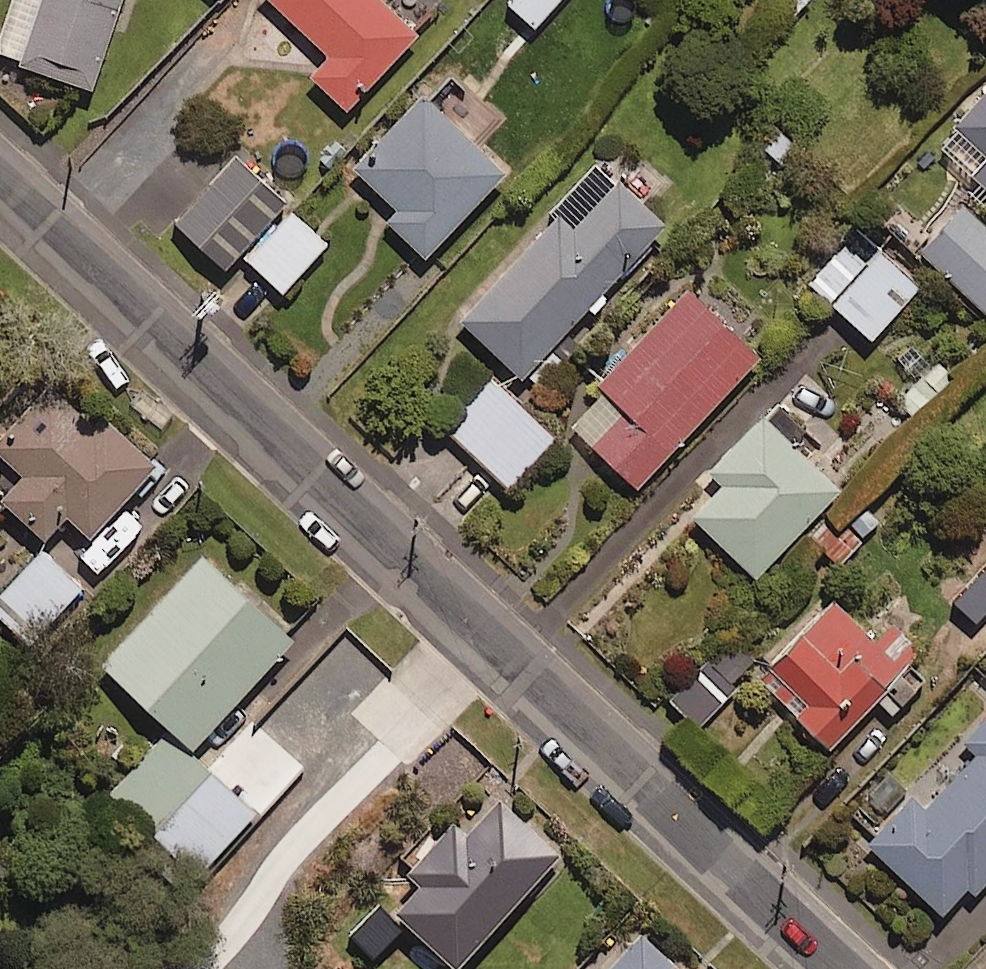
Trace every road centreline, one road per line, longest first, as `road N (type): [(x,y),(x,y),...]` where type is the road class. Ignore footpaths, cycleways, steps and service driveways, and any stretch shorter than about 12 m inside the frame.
road 1 (residential): [(0,175),(457,602)]
road 2 (residential): [(457,602),(851,968)]
road 3 (residential): [(457,602),(137,968)]

